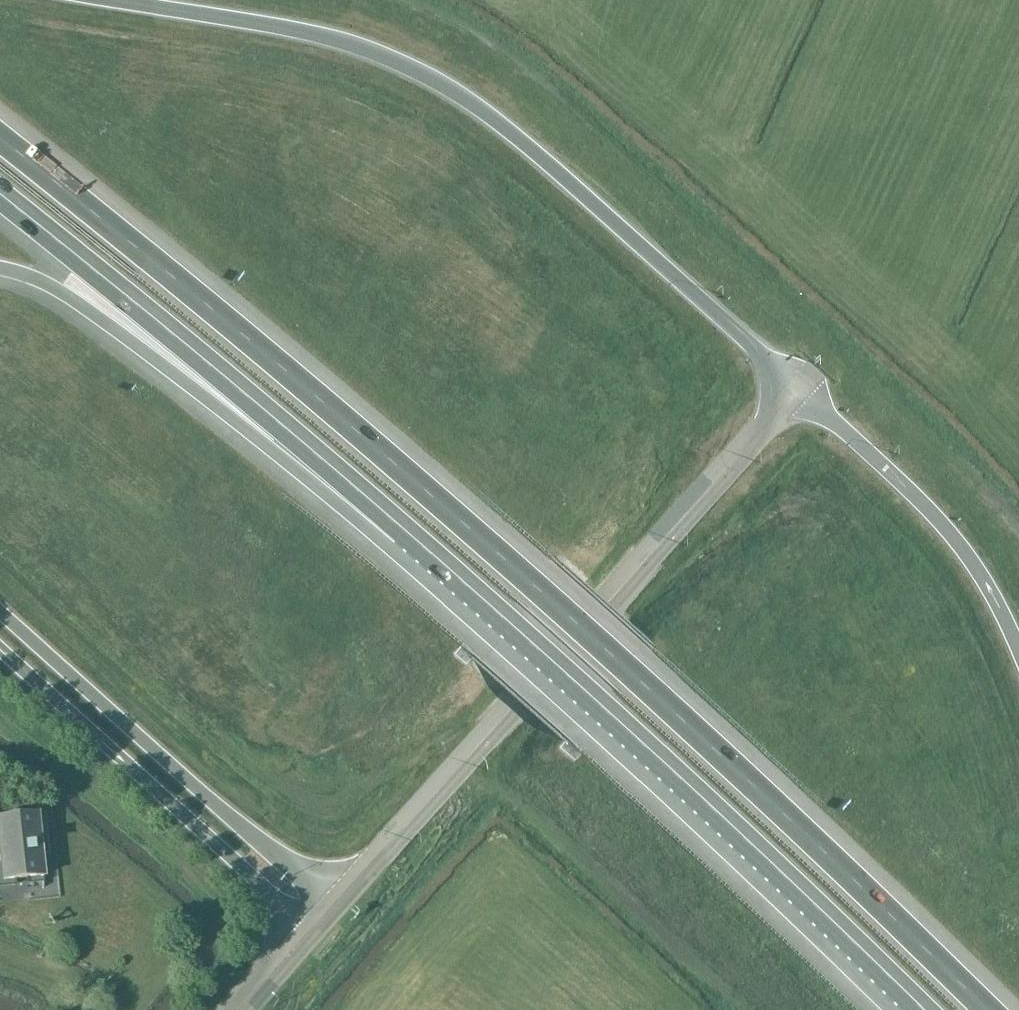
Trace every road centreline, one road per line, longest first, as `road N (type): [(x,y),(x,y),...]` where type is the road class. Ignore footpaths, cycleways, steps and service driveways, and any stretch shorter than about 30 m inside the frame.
road 1 (motorway): [(986,1009),(538,588),(0,139)]
road 2 (motorway): [(794,392),(562,175),(405,69),(338,43),(99,0)]
road 3 (motorway): [(404,529),(921,1009)]
road 4 (primary): [(334,906),(794,392)]
road 5 (motorway): [(0,196),(404,529)]
road 6 (motorway): [(0,269),(61,291),(404,529)]
road 7 (motorway): [(334,906),(0,612)]
road 8 (motorway): [(0,649),(311,931)]
road 9 (motorway): [(1018,651),(947,529),(794,392)]

